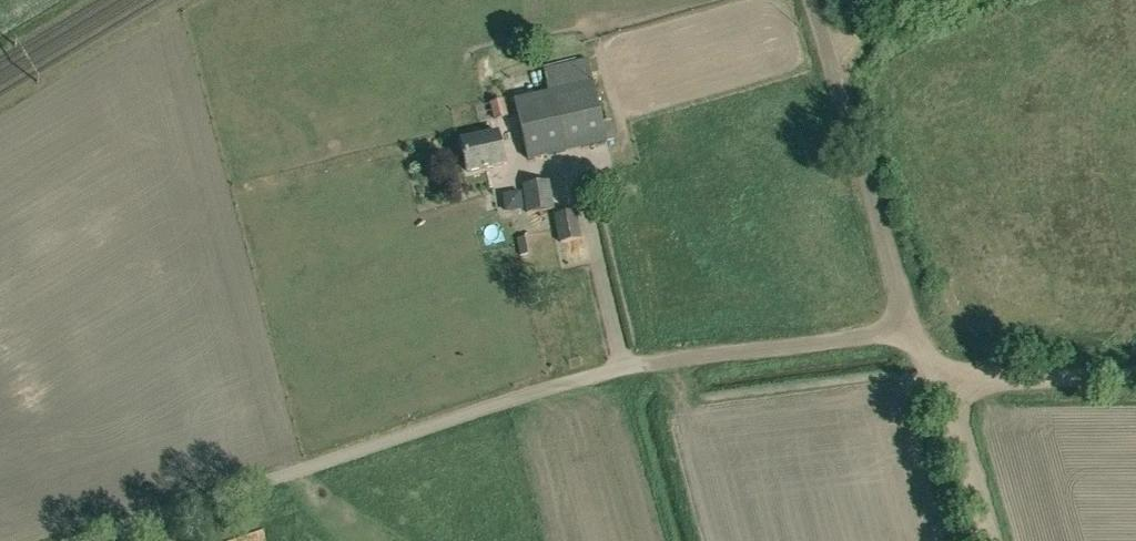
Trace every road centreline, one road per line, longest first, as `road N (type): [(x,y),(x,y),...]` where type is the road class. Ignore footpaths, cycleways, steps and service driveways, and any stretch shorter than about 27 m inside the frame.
road 1 (unclassified): [(88,540),(456,416),(645,362)]
road 2 (track): [(914,331),(897,297),(812,0)]
road 3 (track): [(645,362),(914,331)]
road 4 (track): [(937,380),(1135,376)]
road 5 (track): [(982,540),(937,380)]
road 6 (track): [(826,49),(953,0)]

